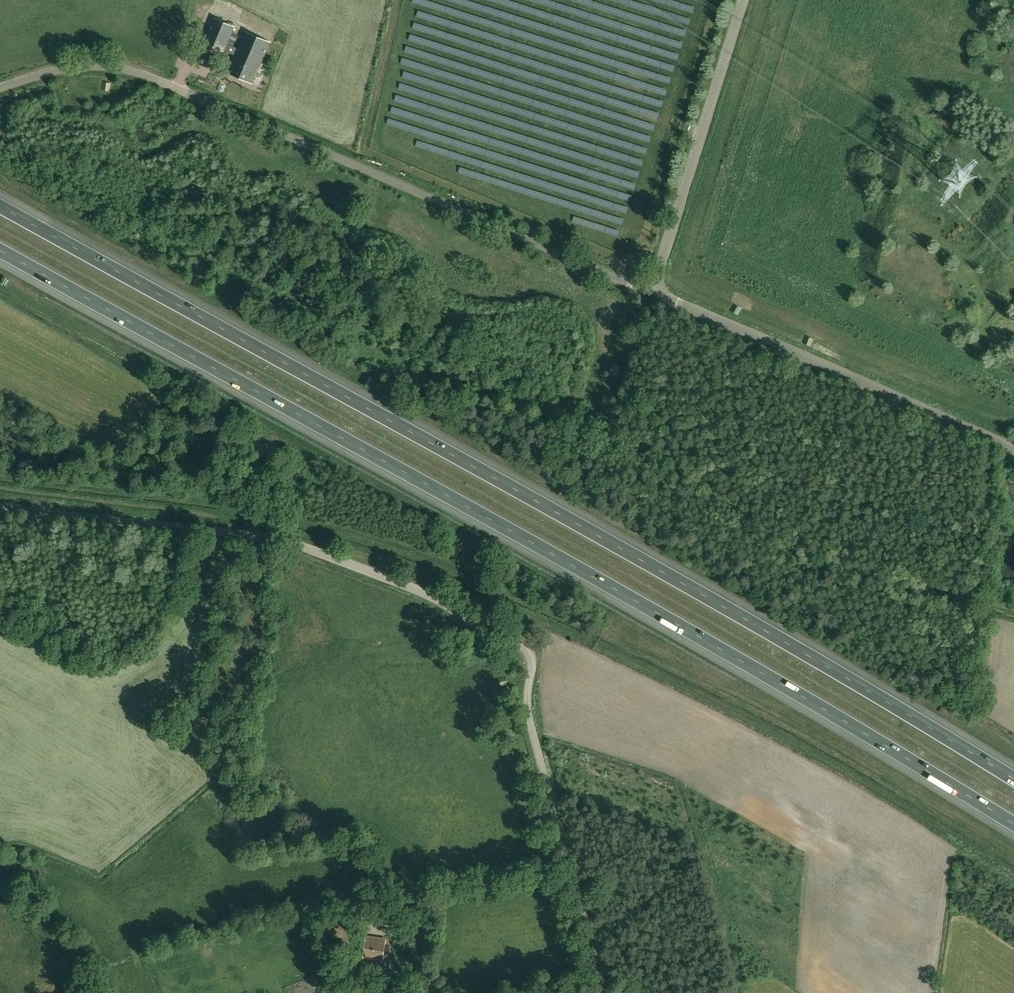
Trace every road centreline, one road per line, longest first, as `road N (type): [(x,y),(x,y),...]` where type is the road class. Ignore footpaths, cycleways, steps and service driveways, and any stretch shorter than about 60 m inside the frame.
road 1 (motorway): [(0,249),(572,564),(1013,826)]
road 2 (motorway): [(1013,780),(466,462),(0,207)]
road 3 (unclassified): [(609,992),(533,729),(533,660),(524,651),(441,600),(316,545),(0,507)]
road 4 (unclassified): [(659,289),(633,285),(125,70),(67,68),(0,90)]
road 5 (unclassified): [(1013,449),(659,289)]
road 6 (unclassified): [(659,289),(656,277),(743,0)]
road 7 (track): [(659,289),(624,418)]

